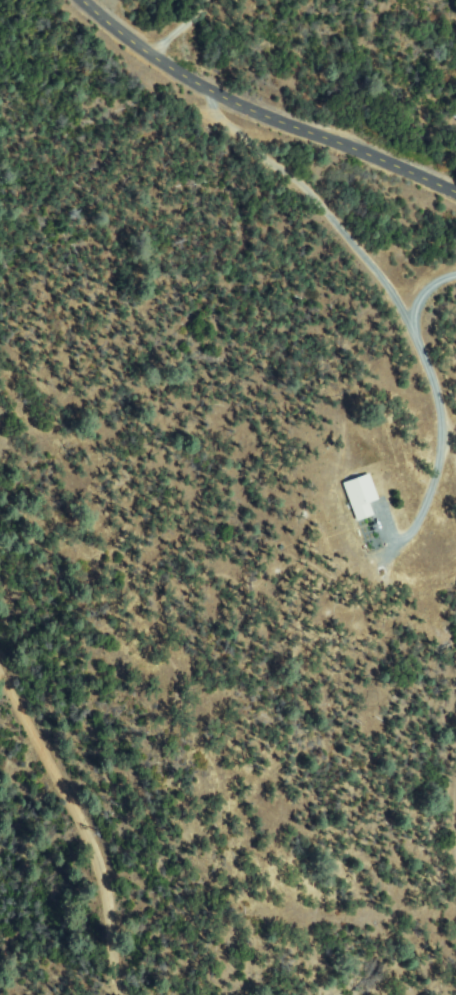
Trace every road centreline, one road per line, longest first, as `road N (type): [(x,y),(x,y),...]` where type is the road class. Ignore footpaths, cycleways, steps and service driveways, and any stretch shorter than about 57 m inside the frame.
road 1 (track): [(214,95),(211,113),(290,178),(378,272),(412,330),(455,448)]
road 2 (tertiary): [(455,194),(214,95),(155,65),(70,0)]
road 3 (track): [(0,673),(100,856),(128,994)]
road 4 (track): [(382,565),(430,500),(441,464),(441,407)]

